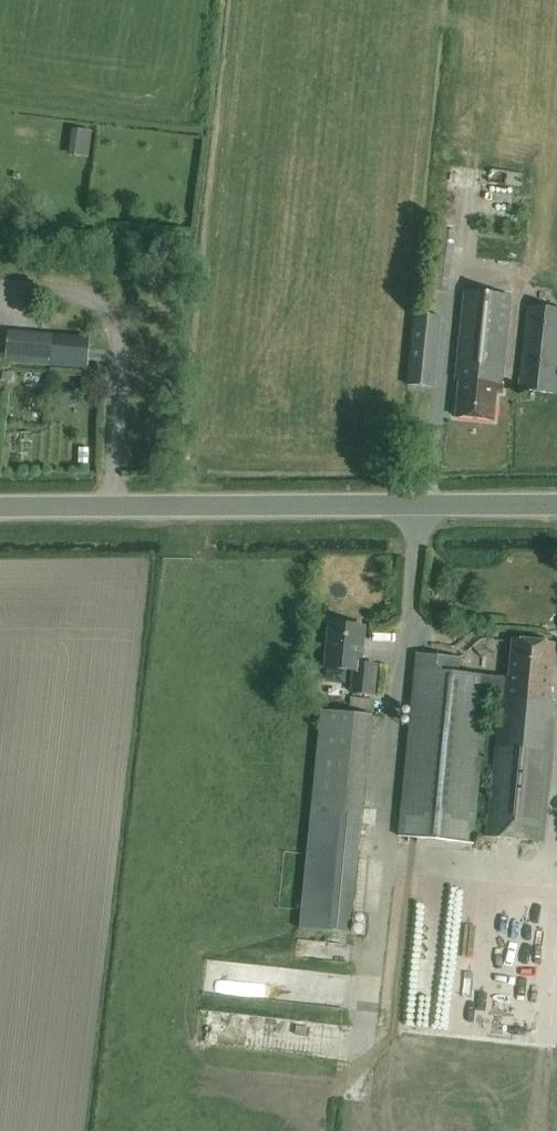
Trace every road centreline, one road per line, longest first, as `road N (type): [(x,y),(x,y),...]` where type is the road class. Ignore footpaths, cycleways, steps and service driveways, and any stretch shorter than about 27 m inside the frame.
road 1 (unclassified): [(556,504),(0,507)]

